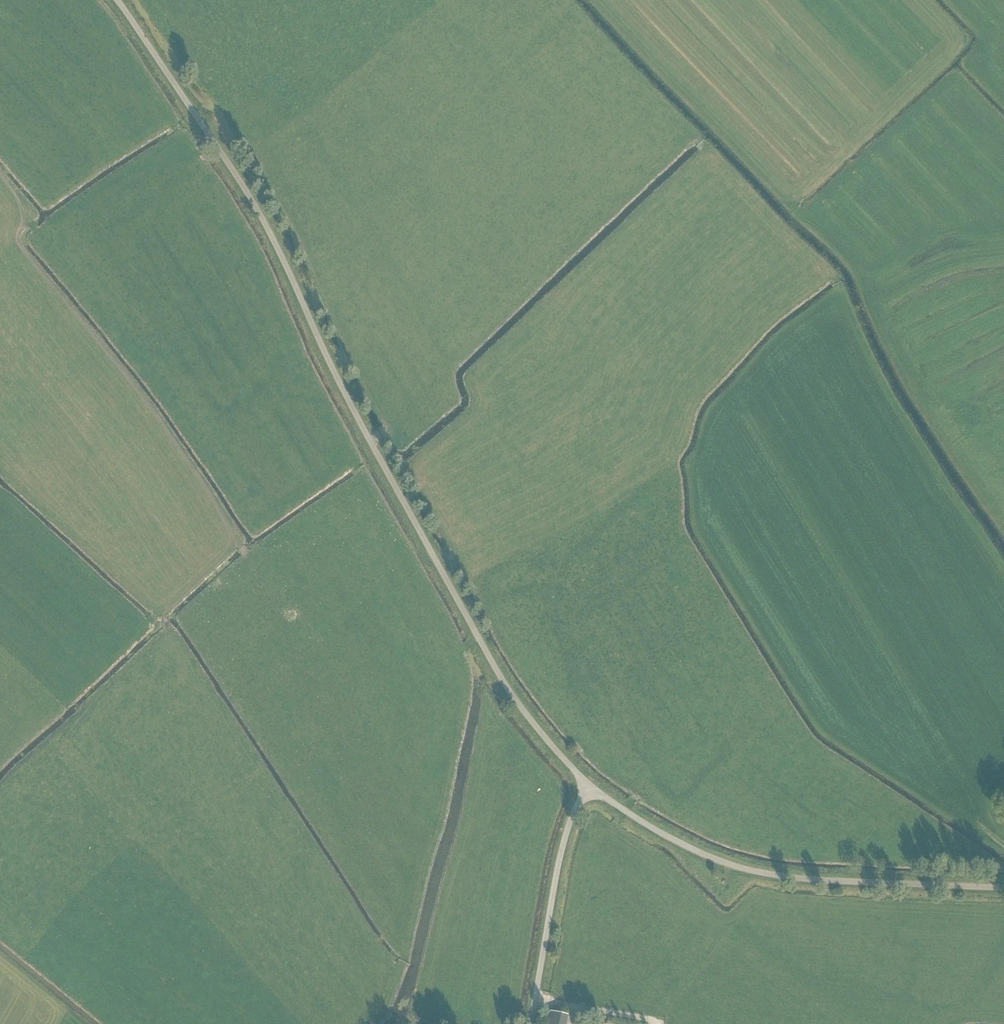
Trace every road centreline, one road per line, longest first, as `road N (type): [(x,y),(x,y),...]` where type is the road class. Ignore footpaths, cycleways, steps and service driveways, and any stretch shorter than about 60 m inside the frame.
road 1 (unclassified): [(592,786),(512,699),(340,384),(260,214),(117,0)]
road 2 (unclassified): [(1003,888),(770,875),(669,838),(592,786)]
road 3 (unclassified): [(531,1023),(564,842),(592,786)]

